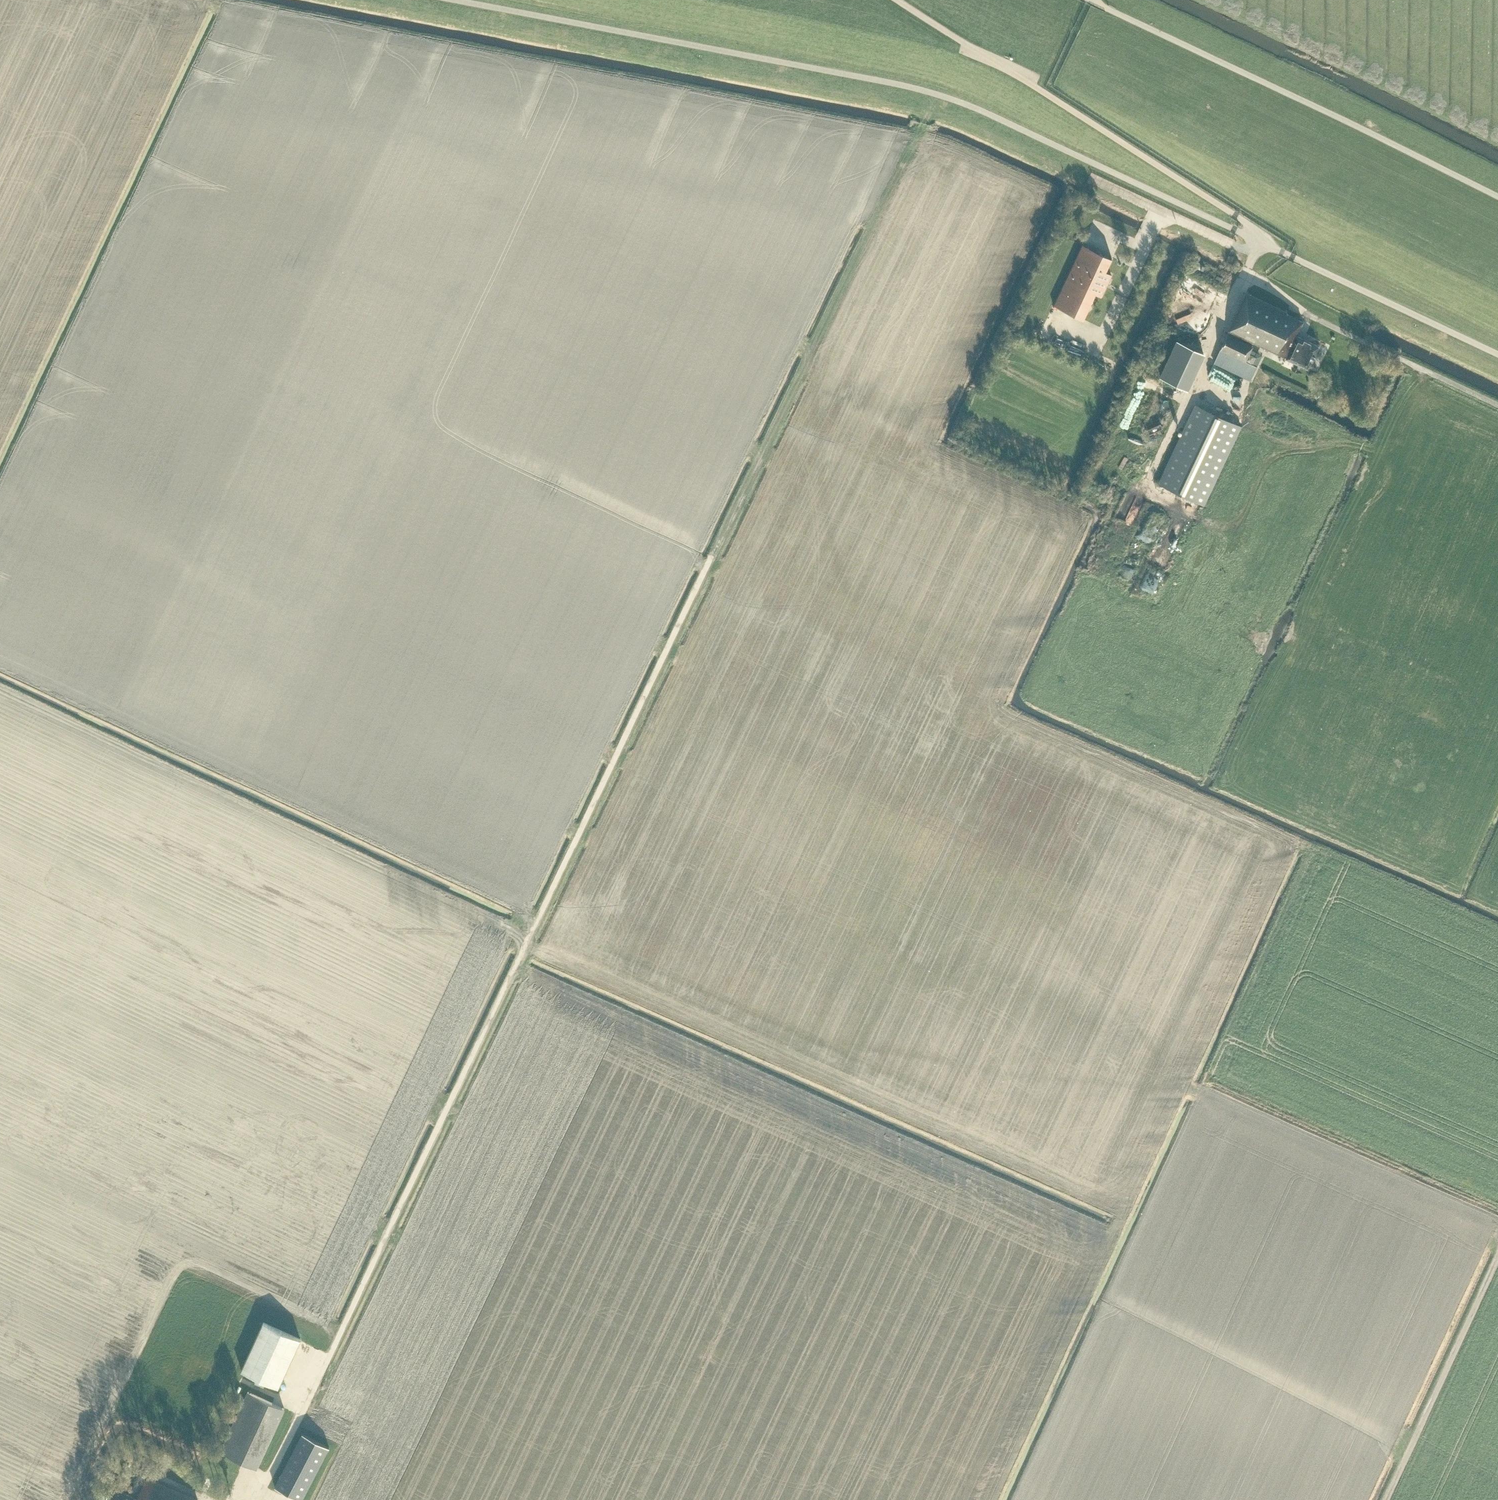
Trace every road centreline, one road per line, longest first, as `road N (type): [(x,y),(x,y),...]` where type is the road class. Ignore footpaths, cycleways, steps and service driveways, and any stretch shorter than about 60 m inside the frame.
road 1 (track): [(329,1352),(794,386)]
road 2 (unclassified): [(1258,240),(931,92),(460,0)]
road 3 (unclassified): [(1258,240),(1497,354)]

